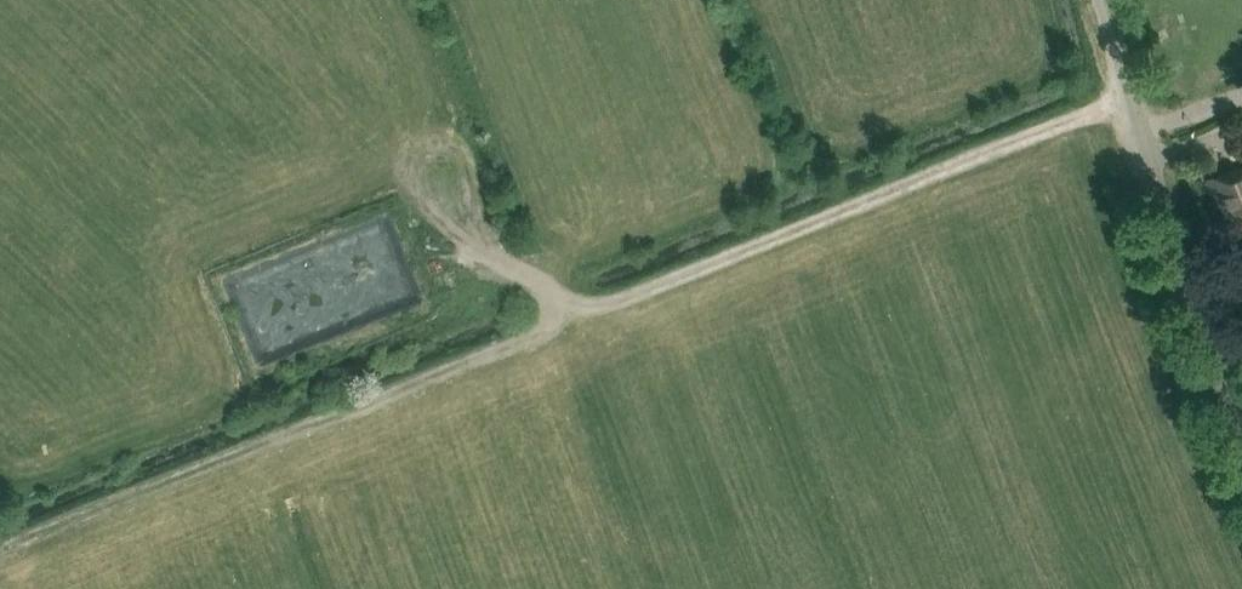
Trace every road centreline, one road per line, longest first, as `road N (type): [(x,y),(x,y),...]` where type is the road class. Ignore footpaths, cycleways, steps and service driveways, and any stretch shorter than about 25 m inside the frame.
road 1 (track): [(1128,102),(595,304),(569,301),(425,202)]
road 2 (track): [(569,301),(543,329),(0,550)]
road 3 (unclassified): [(1241,393),(1128,102),(1099,0)]

